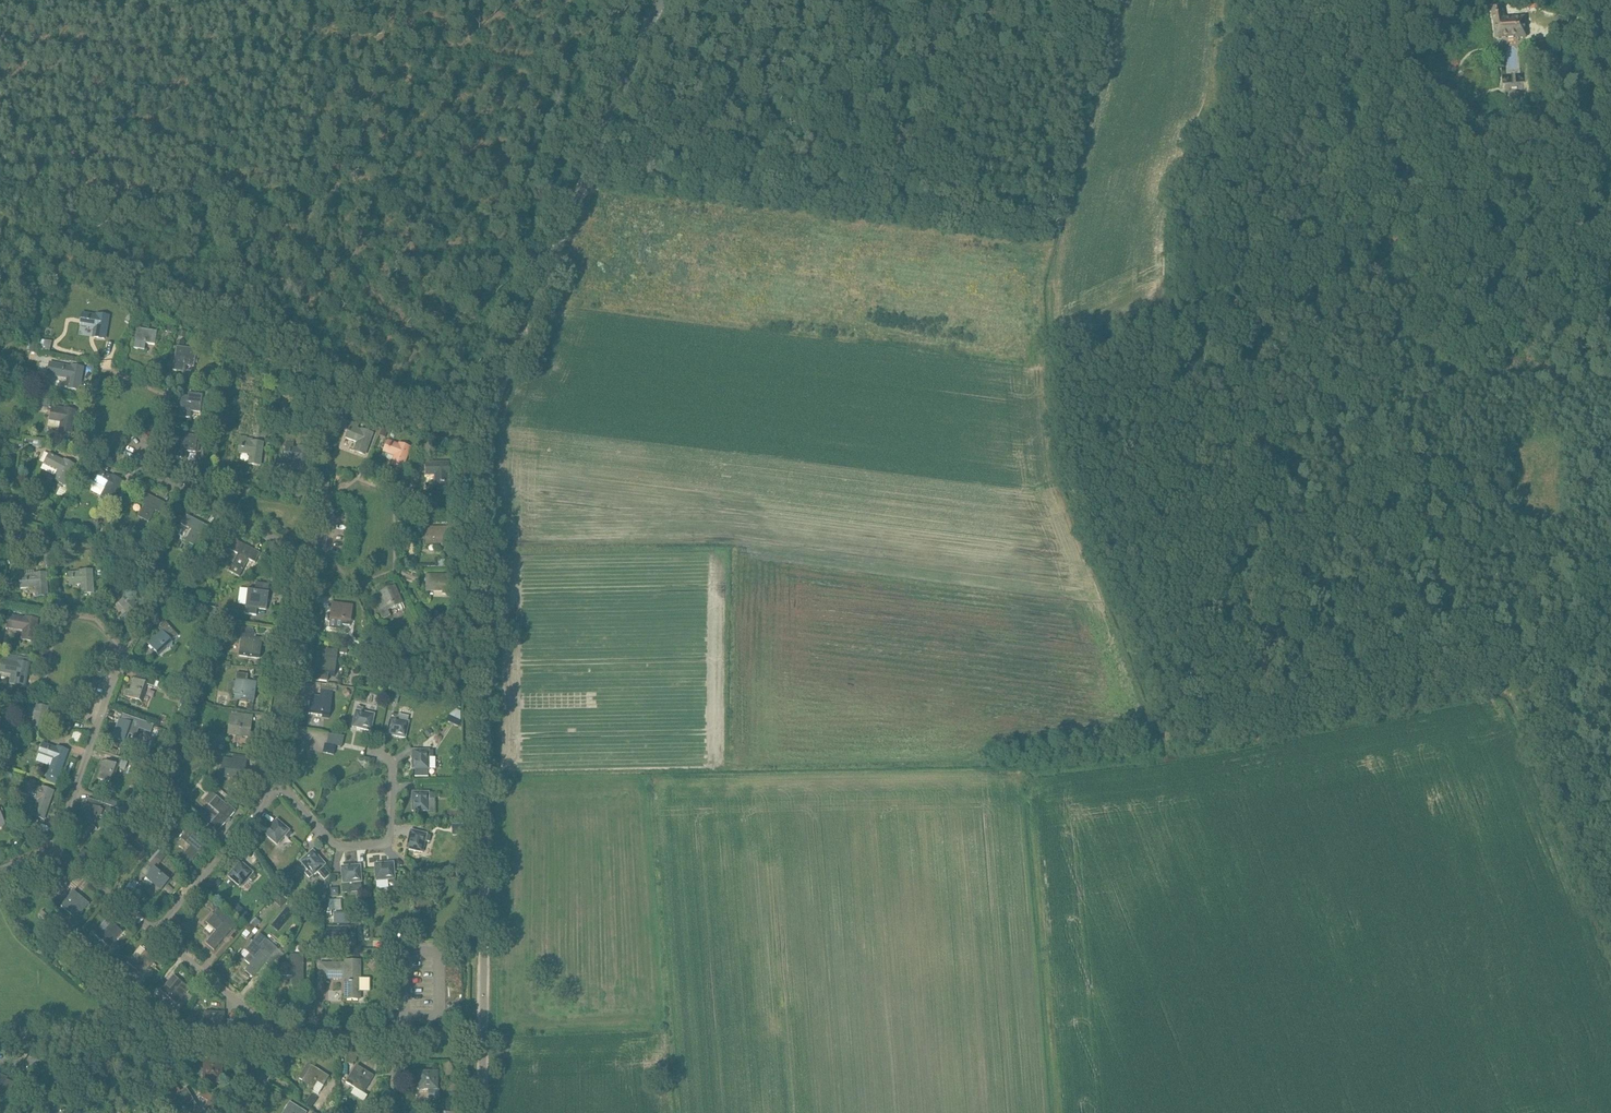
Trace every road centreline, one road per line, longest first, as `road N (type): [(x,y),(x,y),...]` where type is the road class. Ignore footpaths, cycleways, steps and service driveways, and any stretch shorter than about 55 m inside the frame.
road 1 (unclassified): [(483,1112),(492,413),(663,0)]

